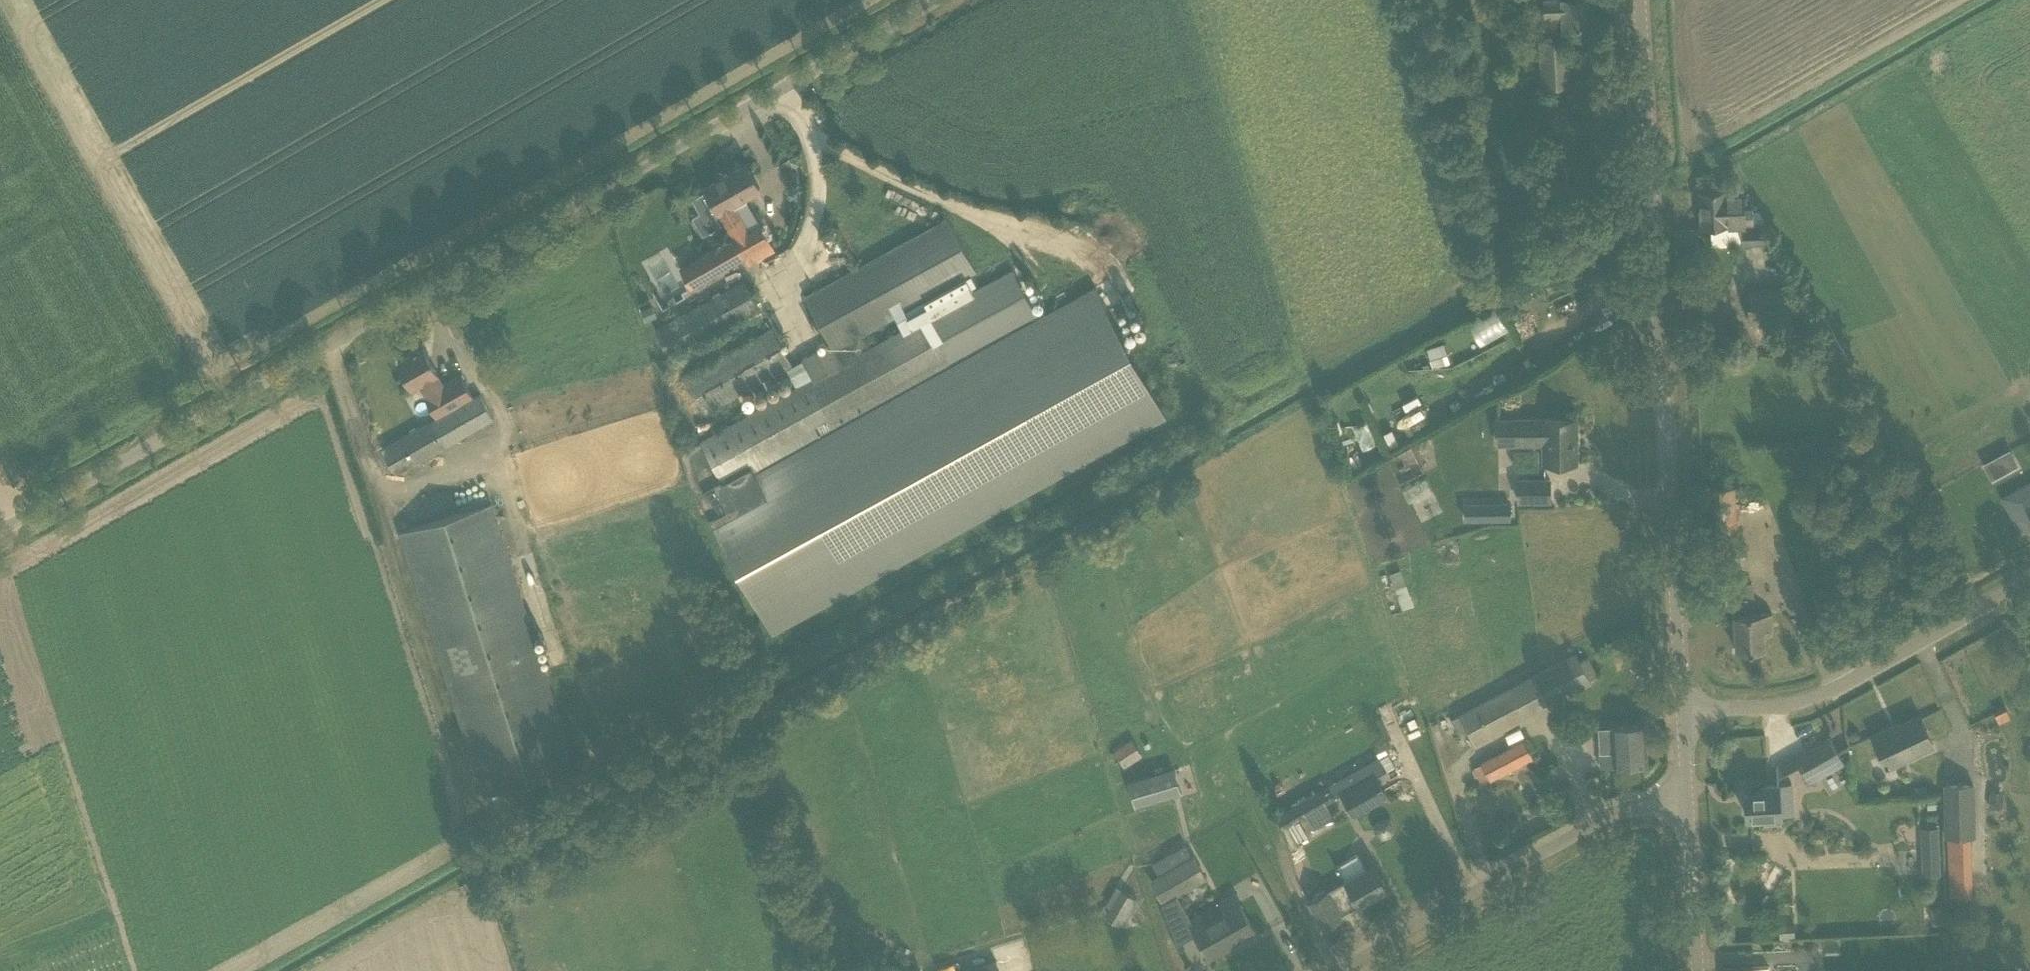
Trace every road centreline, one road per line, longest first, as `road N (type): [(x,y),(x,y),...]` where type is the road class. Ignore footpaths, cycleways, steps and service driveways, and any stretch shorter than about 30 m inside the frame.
road 1 (unclassified): [(0,532),(940,0)]
road 2 (tertiary): [(1682,710),(1639,0)]
road 3 (unclassified): [(1337,970),(1600,822),(1686,808)]
road 4 (unclassified): [(1682,710),(1779,707),(1834,691),(2029,579)]
road 5 (tertiary): [(1697,970),(1686,808)]

